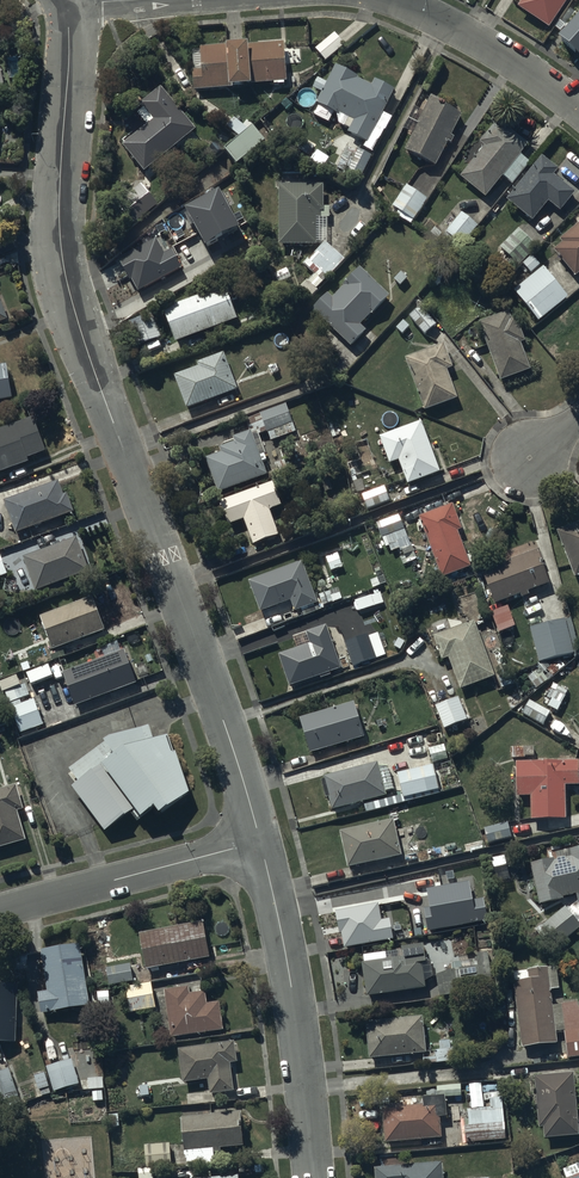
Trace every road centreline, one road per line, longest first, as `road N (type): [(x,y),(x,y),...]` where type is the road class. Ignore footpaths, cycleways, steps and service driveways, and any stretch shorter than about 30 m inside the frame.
road 1 (residential): [(69,6),(59,233),(65,275),(261,841)]
road 2 (residential): [(261,841),(288,950),(313,1177)]
road 3 (residential): [(0,914),(261,841)]
road 4 (residential): [(578,103),(387,0)]

